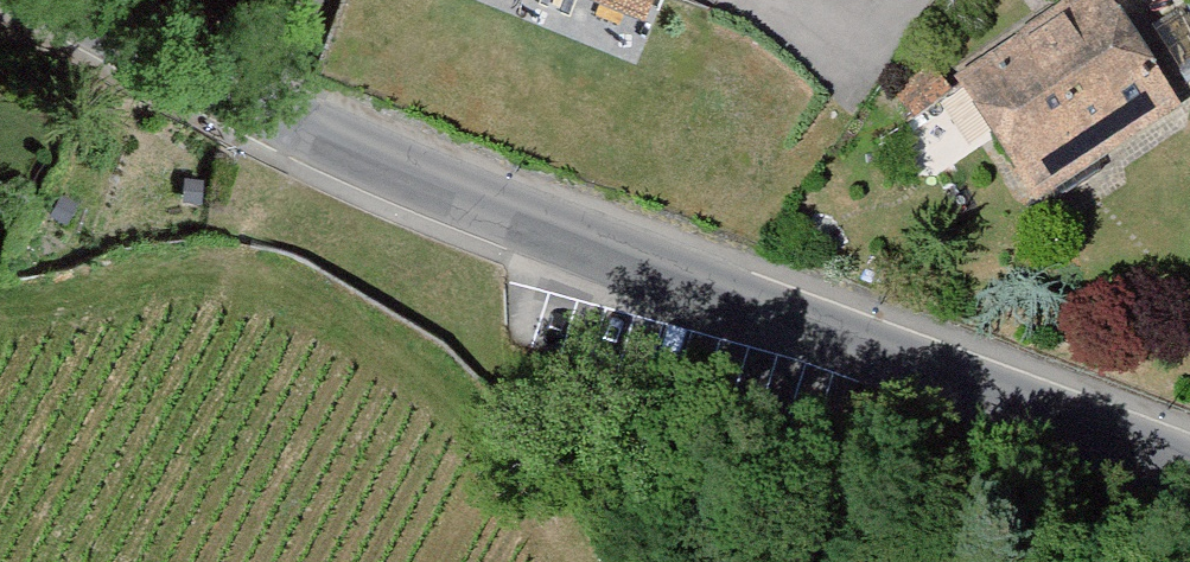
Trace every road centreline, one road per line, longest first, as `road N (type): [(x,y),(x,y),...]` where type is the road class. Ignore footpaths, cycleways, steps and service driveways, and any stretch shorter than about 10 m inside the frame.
road 1 (tertiary): [(258,112),(480,208),(759,314)]
road 2 (tertiary): [(759,314),(1189,478)]
road 3 (residential): [(945,0),(759,314)]
road 4 (tertiary): [(43,0),(258,112)]
road 5 (residential): [(258,112),(305,0)]

